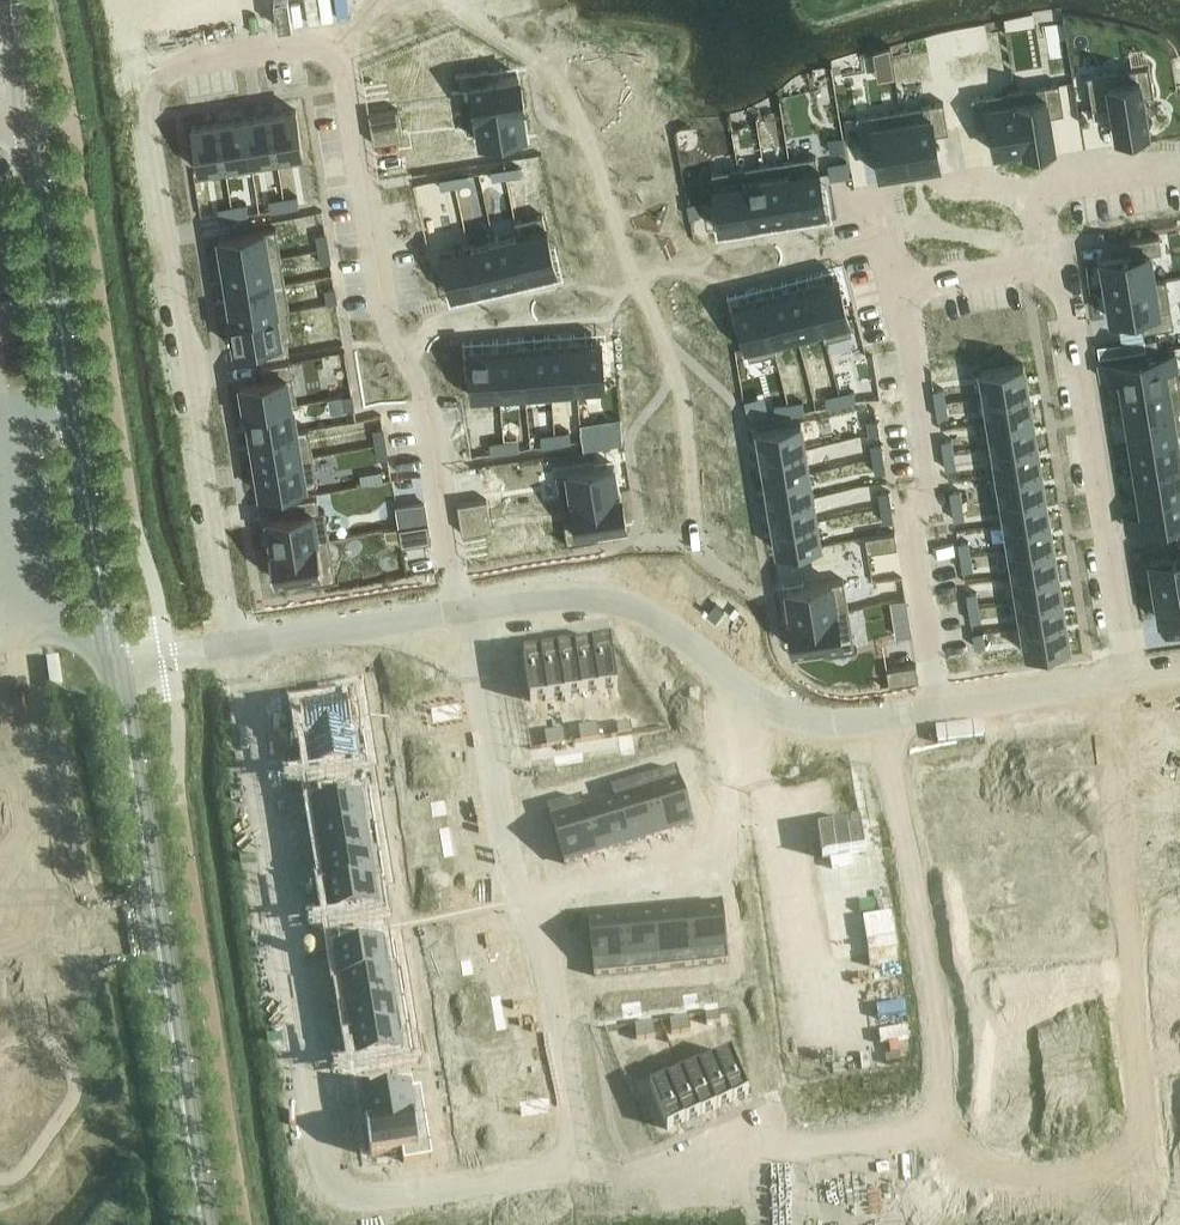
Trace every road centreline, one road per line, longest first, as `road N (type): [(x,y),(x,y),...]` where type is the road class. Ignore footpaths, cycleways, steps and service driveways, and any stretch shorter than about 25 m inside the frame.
road 1 (residential): [(465,602),(585,1164),(354,1198),(323,1165),(232,644)]
road 2 (residential): [(232,644),(139,93),(340,57),(374,300),(440,467),(465,602)]
road 3 (residential): [(1137,679),(1156,959),(1155,1151),(1147,1181),(961,1193)]
road 4 (tertiary): [(114,662),(11,0)]
road 5 (tertiary): [(203,1224),(114,662)]
road 6 (residential): [(465,602),(584,588),(635,595),(678,618),(805,716),(868,725),(964,712)]
road 7 (residential): [(869,235),(964,712)]
road 8 (residential): [(1036,205),(1137,679)]
road 9 (residential): [(232,644),(465,602)]
road 10 (residential): [(964,712),(1137,679)]
road 11 (residential): [(869,235),(1036,205)]
road 12 (residential): [(733,260),(869,235)]

